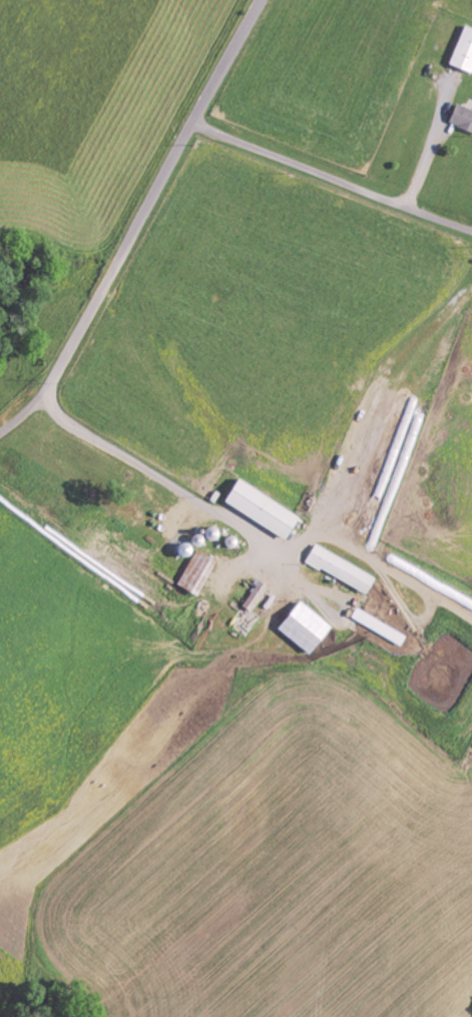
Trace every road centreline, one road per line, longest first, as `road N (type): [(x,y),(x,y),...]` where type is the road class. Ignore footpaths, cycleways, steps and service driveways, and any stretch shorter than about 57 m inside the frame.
road 1 (residential): [(231,1016),(0,495)]
road 2 (residential): [(0,433),(66,362),(262,0)]
road 3 (residential): [(194,123),(471,231)]

